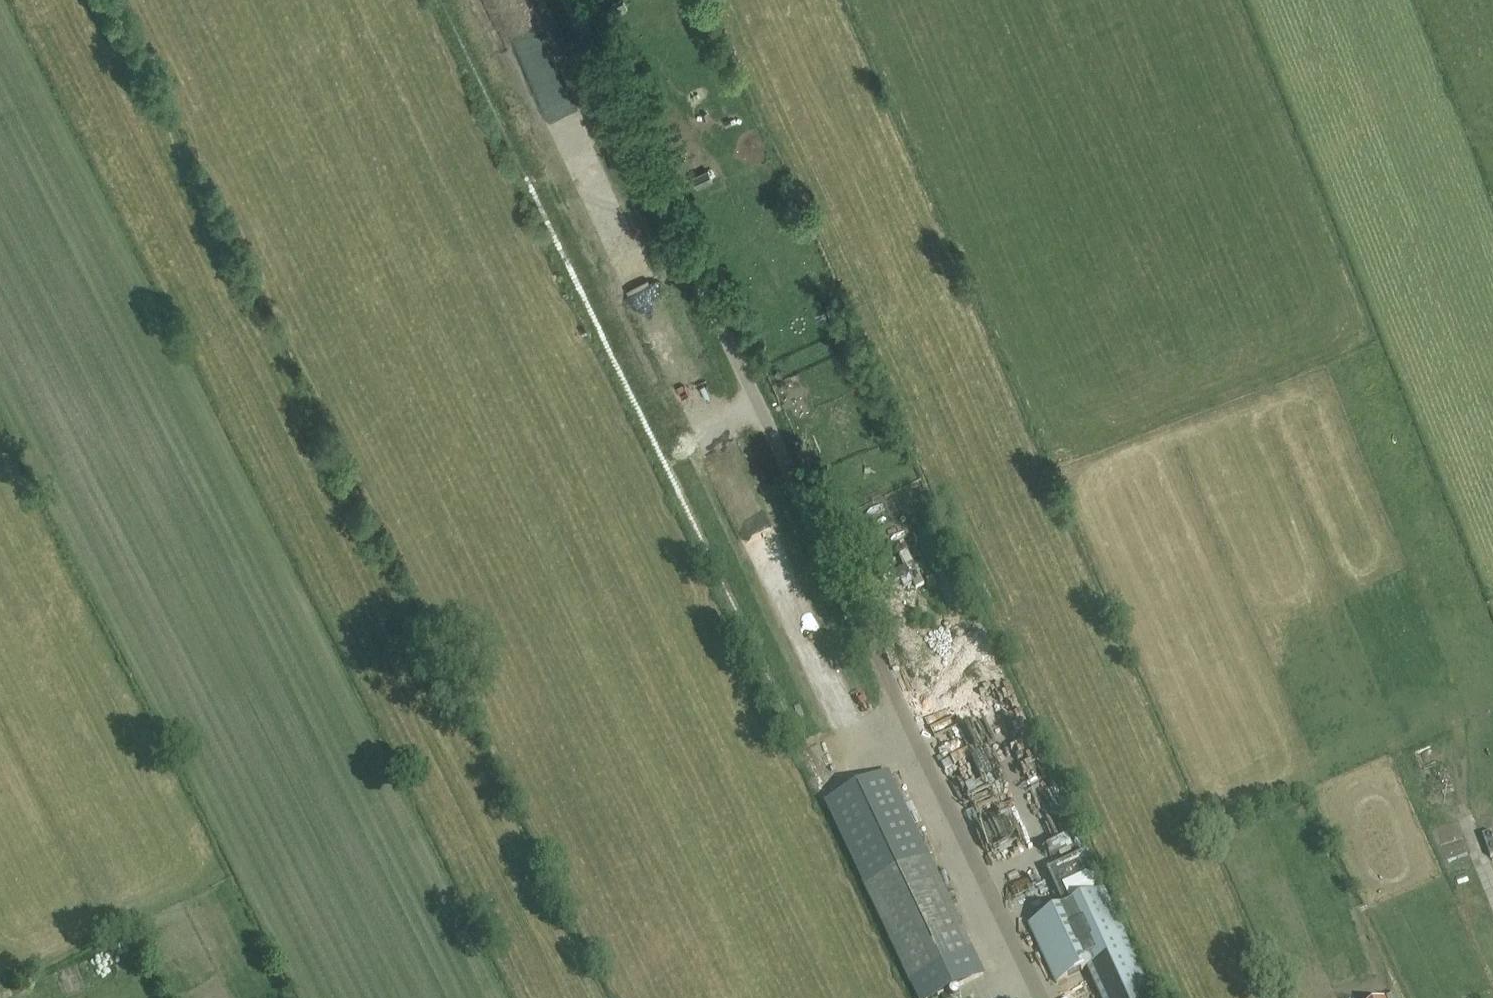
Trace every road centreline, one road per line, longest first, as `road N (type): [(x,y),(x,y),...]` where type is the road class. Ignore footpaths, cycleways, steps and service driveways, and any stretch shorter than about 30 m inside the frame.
road 1 (unclassified): [(1036,997),(572,0)]

